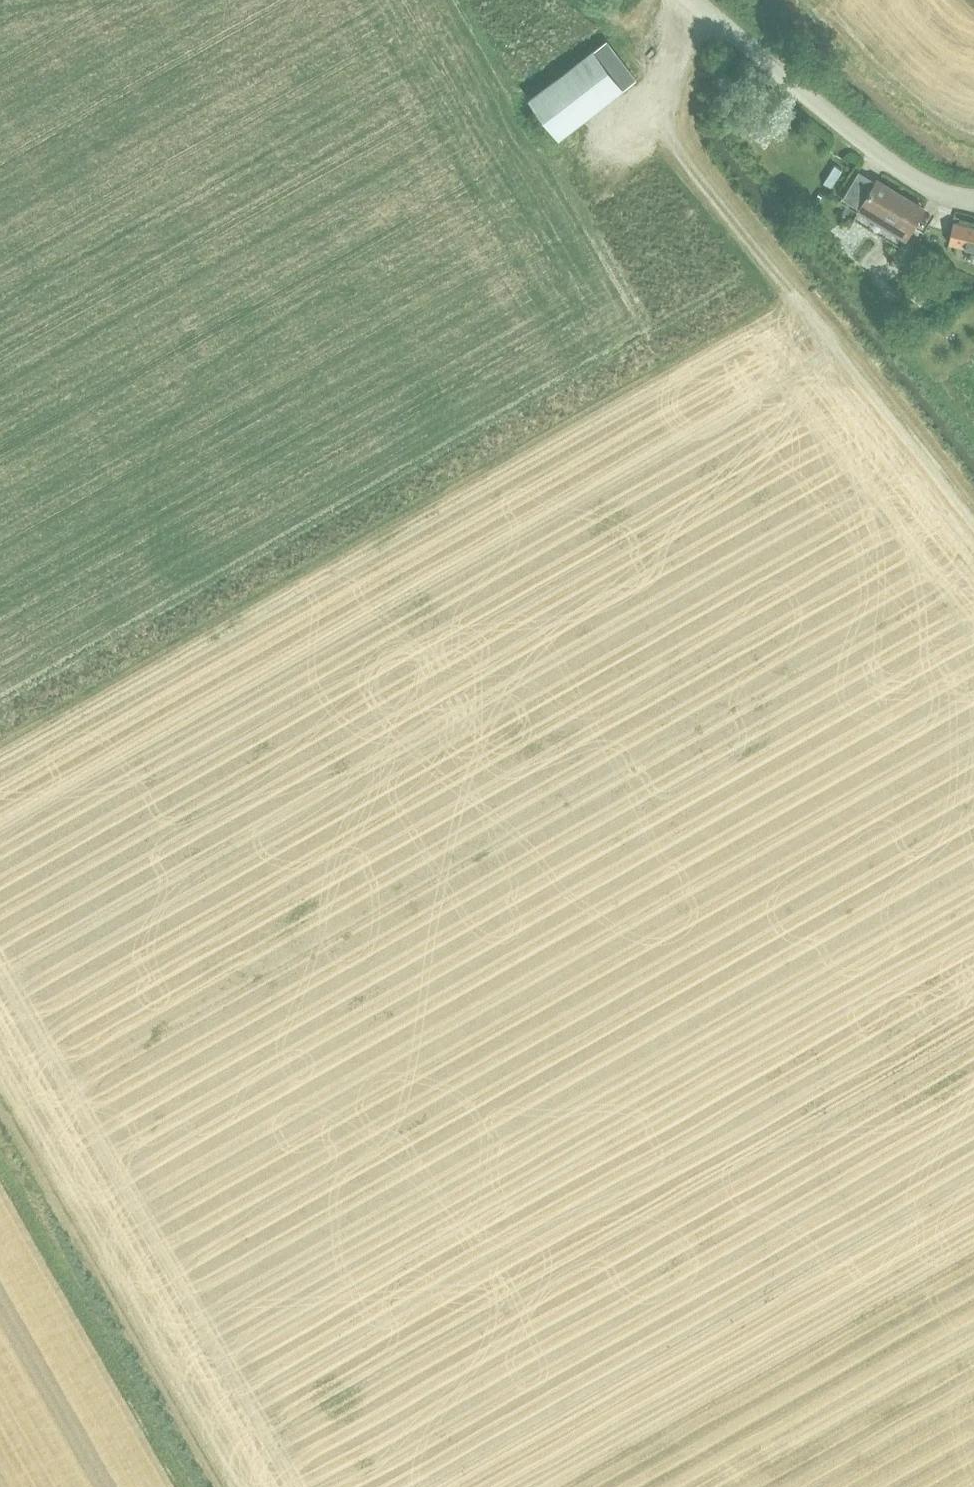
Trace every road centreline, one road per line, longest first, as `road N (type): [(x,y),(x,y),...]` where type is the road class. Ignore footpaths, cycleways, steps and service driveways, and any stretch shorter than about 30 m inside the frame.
road 1 (residential): [(692,0),(886,160),(930,188),(973,200)]

